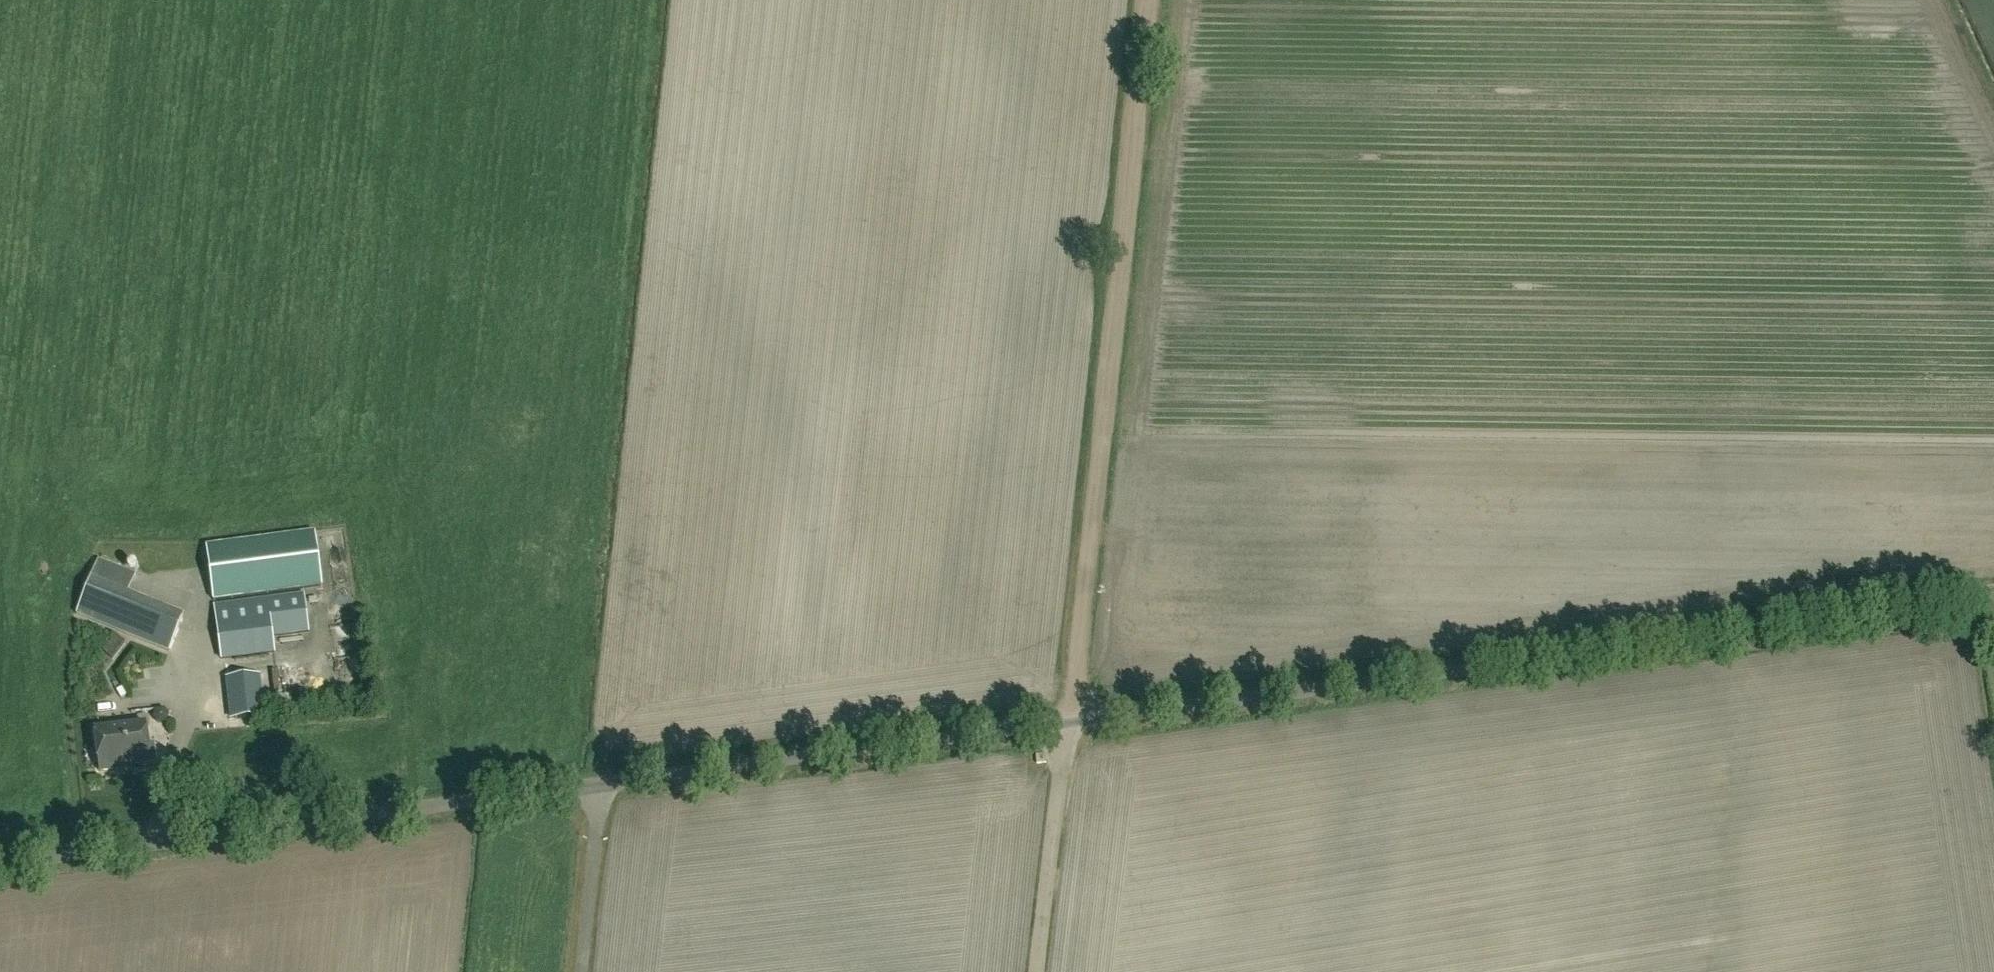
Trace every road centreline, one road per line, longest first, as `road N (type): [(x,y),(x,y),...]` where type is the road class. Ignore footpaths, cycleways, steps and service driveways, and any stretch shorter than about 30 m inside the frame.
road 1 (unclassified): [(0,864),(1993,598)]
road 2 (track): [(1149,0),(1087,550),(1080,721)]

